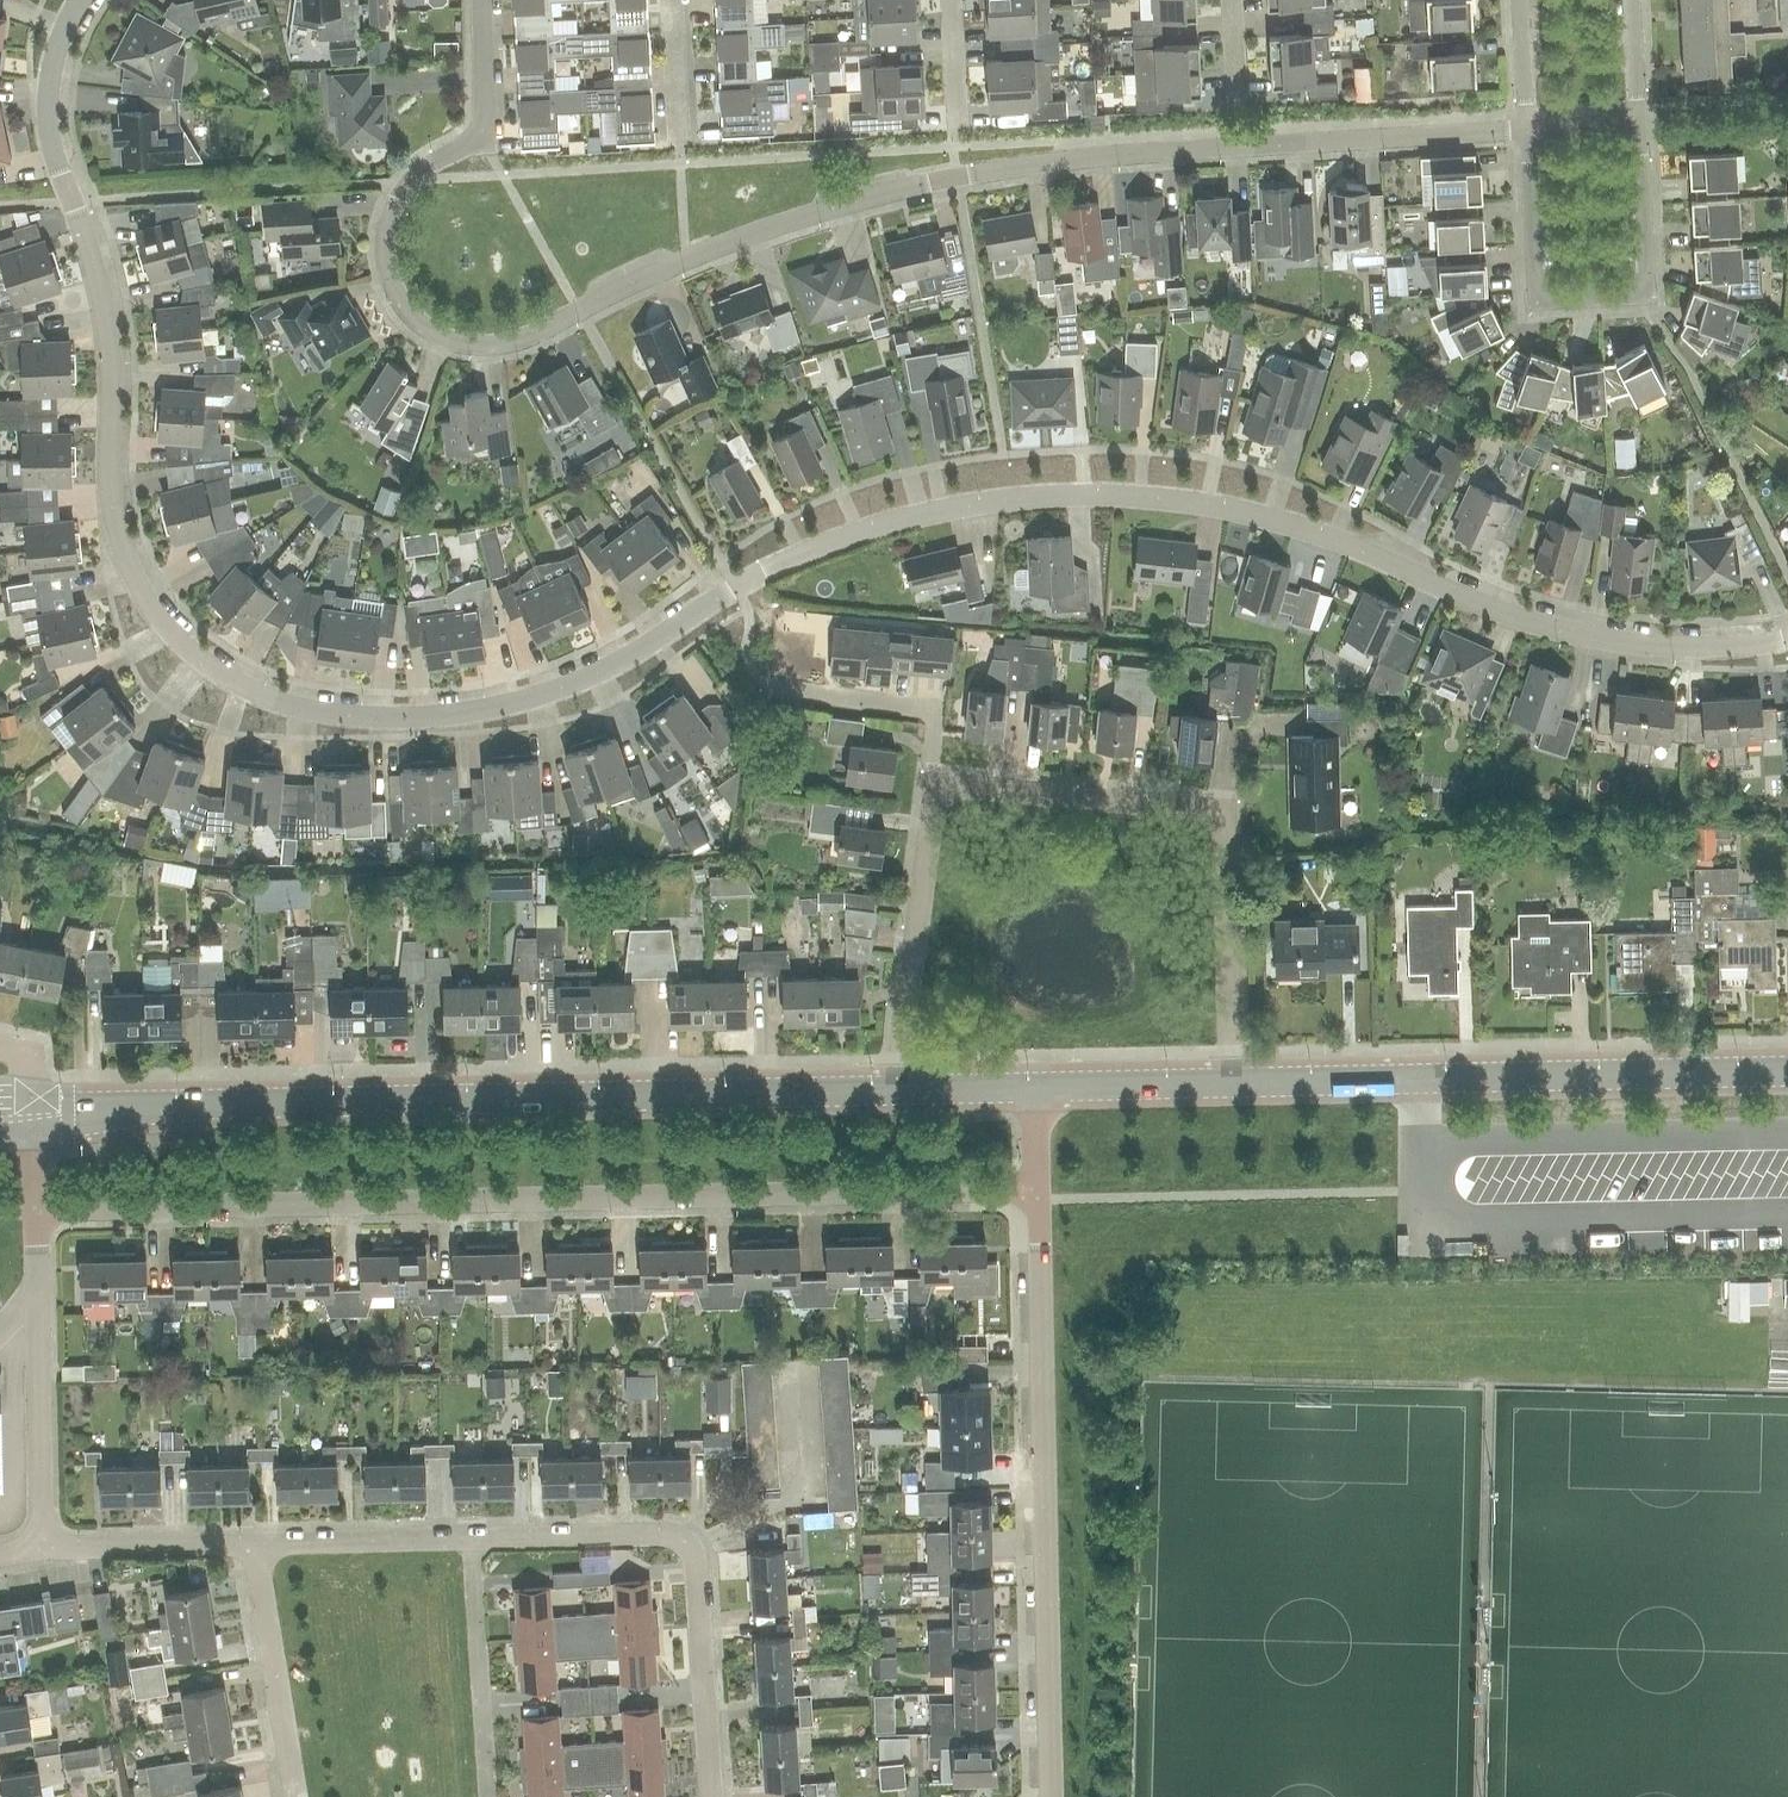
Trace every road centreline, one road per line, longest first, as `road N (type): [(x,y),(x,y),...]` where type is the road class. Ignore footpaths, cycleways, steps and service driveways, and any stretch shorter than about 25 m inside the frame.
road 1 (residential): [(86,0),(60,50),(52,128),(111,327),(123,565),(153,626),(182,657),(280,713),(410,729),(484,716),(554,693),(800,556),(862,533),(1007,501),(1114,495),(1292,527),(1499,613),(1572,633),(1663,648),(1787,643)]
road 2 (residential): [(1526,130),(1111,155),(958,175),(829,208),(688,261),(516,345),(459,345),(408,315),(390,268),(389,237),(410,185),(487,124),(483,0)]
road 3 (residential): [(37,1207),(1040,1188)]
road 4 (secondary): [(894,1090),(36,1114)]
road 5 (residential): [(1045,1796),(1040,1188)]
road 6 (residential): [(930,786),(1223,813),(1228,1084)]
road 7 (secondary): [(1228,1084),(1787,1072)]
road 8 (residential): [(1526,130),(1536,297),(1644,294),(1638,125)]
road 9 (residential): [(44,1545),(37,1207)]
road 10 (residential): [(894,1090),(930,786)]
road 11 (residential): [(713,1796),(687,1527)]
road 12 (residential): [(472,1531),(491,1796)]
road 13 (residential): [(290,1796),(244,1535)]
road 14 (residential): [(930,786),(936,706),(777,687)]
road 15 (residential): [(687,1527),(792,1497),(797,1374)]
road 16 (residential): [(244,1535),(472,1531)]
road 17 (residential): [(472,1531),(687,1527)]
road 18 (residential): [(44,1545),(244,1535)]
road 19 (secondary): [(1034,1088),(1228,1084)]
road 20 (secondary): [(1034,1088),(894,1090)]
road 21 (residential): [(682,134),(680,0)]
road 22 (residential): [(1520,0),(1526,130)]
road 23 (residential): [(1638,125),(1631,0)]
road 24 (residential): [(950,0),(955,125)]

